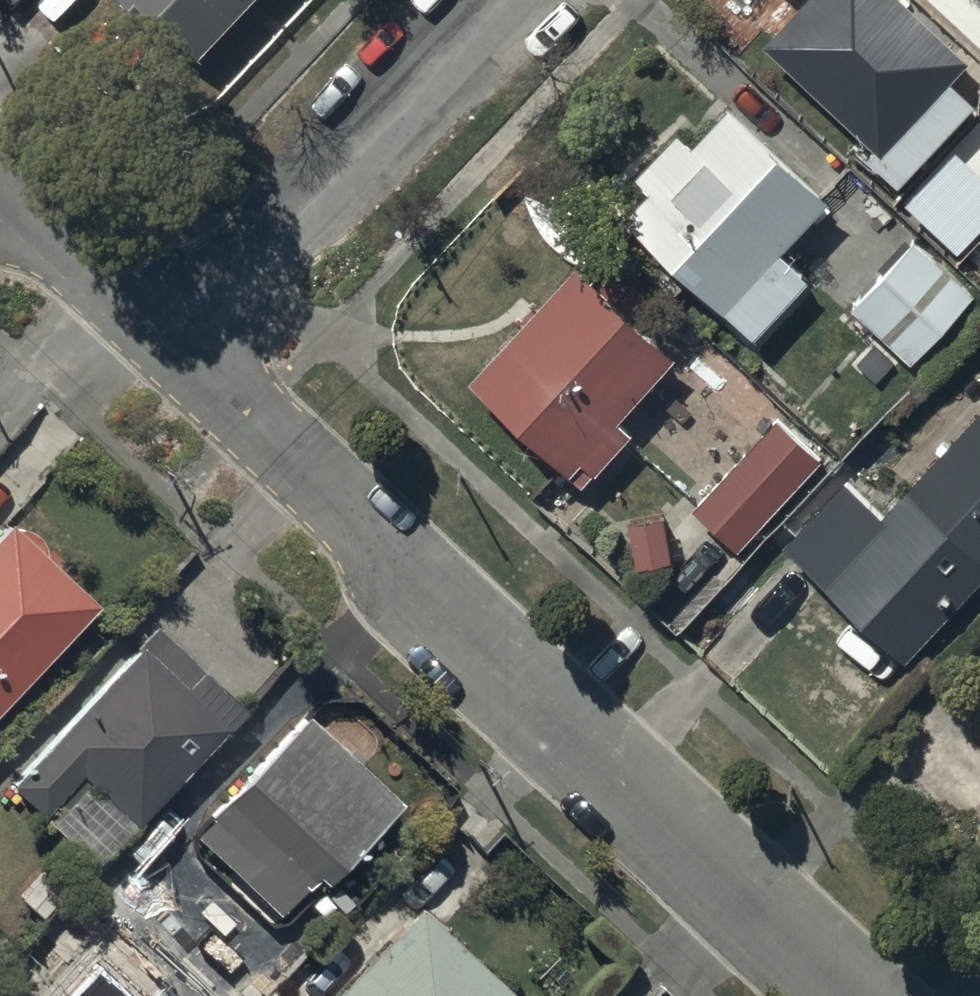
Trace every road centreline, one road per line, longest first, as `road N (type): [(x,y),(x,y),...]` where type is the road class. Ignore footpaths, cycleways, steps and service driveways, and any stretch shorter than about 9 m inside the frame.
road 1 (residential): [(170,341),(869,995)]
road 2 (residential): [(493,0),(170,341)]
road 3 (residential): [(0,182),(170,341)]

